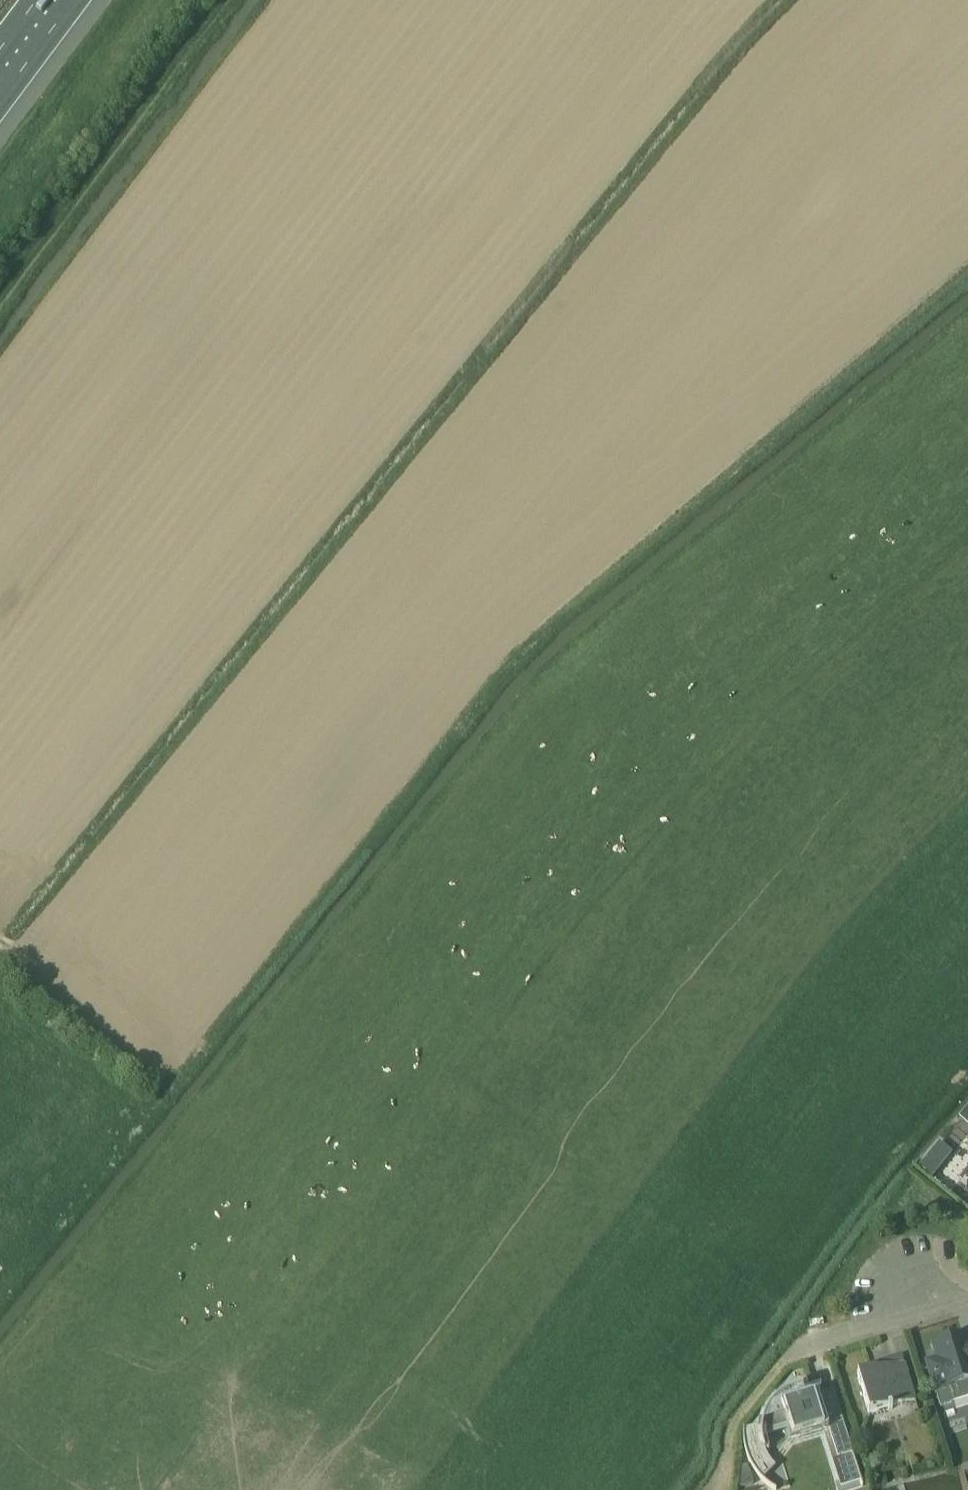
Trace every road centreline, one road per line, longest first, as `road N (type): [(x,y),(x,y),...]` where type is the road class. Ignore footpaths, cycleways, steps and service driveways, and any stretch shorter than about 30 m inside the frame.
road 1 (residential): [(796,1349),(967,1294)]

